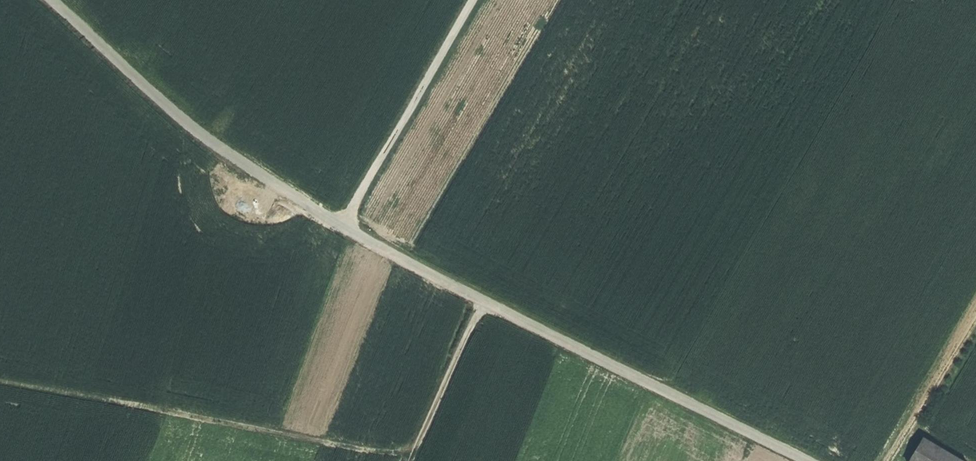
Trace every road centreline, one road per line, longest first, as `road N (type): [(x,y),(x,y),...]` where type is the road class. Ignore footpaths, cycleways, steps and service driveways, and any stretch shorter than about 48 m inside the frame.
road 1 (track): [(482,301),(260,176),(163,103),(50,0)]
road 2 (track): [(806,460),(482,301)]
road 3 (track): [(342,226),(474,0)]
road 4 (track): [(482,301),(412,460)]

